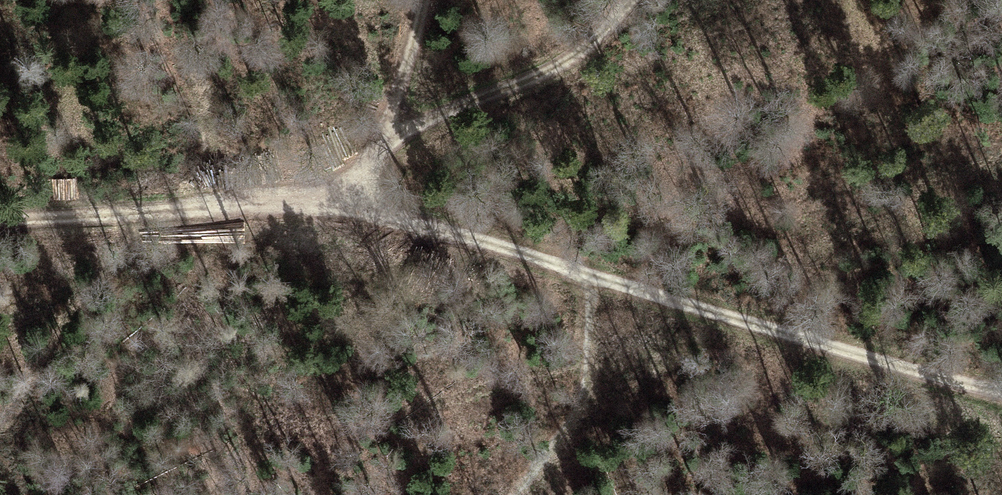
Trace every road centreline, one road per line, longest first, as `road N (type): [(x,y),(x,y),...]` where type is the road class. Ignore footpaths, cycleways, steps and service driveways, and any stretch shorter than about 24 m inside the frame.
road 1 (track): [(1001,387),(344,204),(0,222)]
road 2 (track): [(344,204),(384,144),(435,113),(546,76),(594,46),(635,0)]
road 3 (track): [(422,0),(384,144)]

